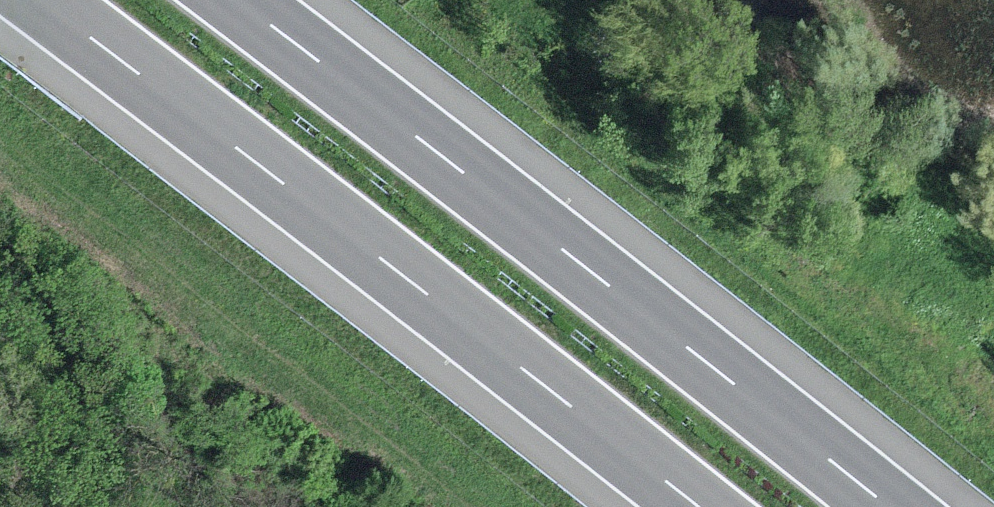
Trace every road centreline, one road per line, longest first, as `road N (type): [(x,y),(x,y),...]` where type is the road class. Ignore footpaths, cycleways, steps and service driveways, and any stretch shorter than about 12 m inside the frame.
road 1 (motorway): [(40,0),(698,506)]
road 2 (motorway): [(888,506),(238,0)]

